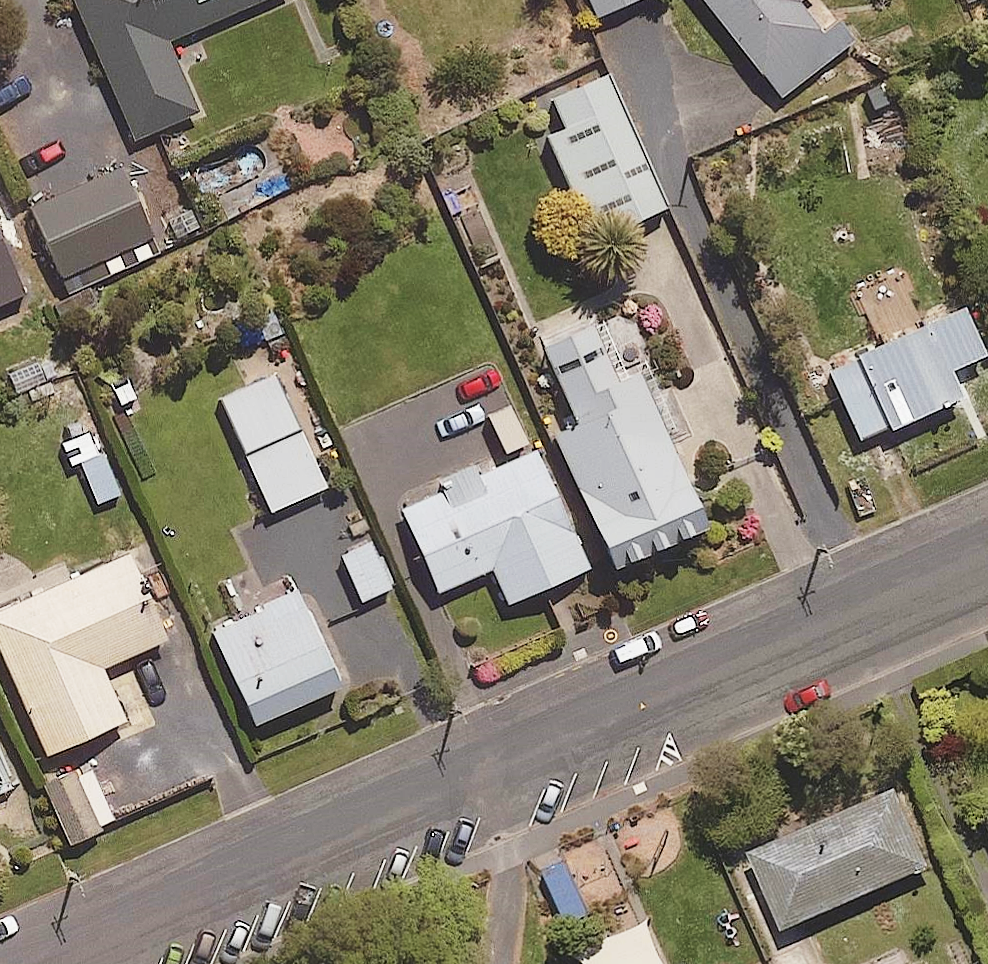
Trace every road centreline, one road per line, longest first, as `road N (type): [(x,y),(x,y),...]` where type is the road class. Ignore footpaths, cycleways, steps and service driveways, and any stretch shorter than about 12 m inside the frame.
road 1 (residential): [(45,963),(987,543)]

